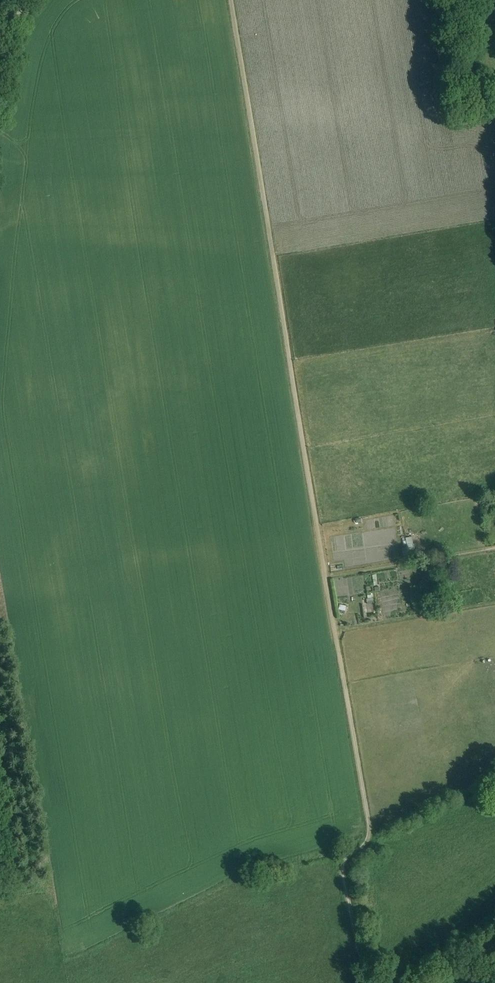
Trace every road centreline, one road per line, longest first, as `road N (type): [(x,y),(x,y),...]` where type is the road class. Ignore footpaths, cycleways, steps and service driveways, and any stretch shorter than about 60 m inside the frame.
road 1 (track): [(230,0),(368,828),(342,871),(366,982)]

